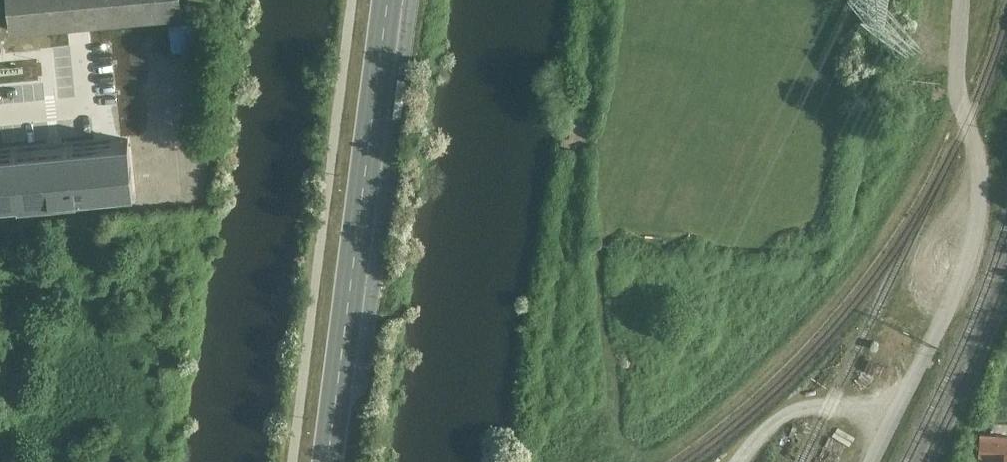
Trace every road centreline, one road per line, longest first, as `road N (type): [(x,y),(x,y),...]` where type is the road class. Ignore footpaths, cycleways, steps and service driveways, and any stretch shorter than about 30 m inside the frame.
road 1 (tertiary): [(387,0),(329,461)]

